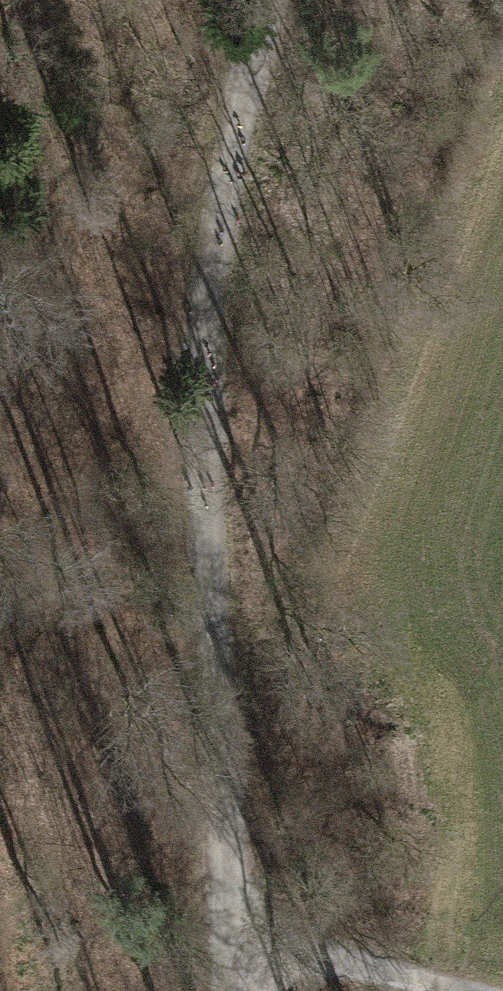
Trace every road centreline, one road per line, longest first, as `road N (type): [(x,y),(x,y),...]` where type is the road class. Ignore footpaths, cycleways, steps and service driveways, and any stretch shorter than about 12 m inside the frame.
road 1 (track): [(268,0),(205,307),(230,990)]
road 2 (track): [(502,19),(227,800)]
road 3 (track): [(418,990),(233,944)]

